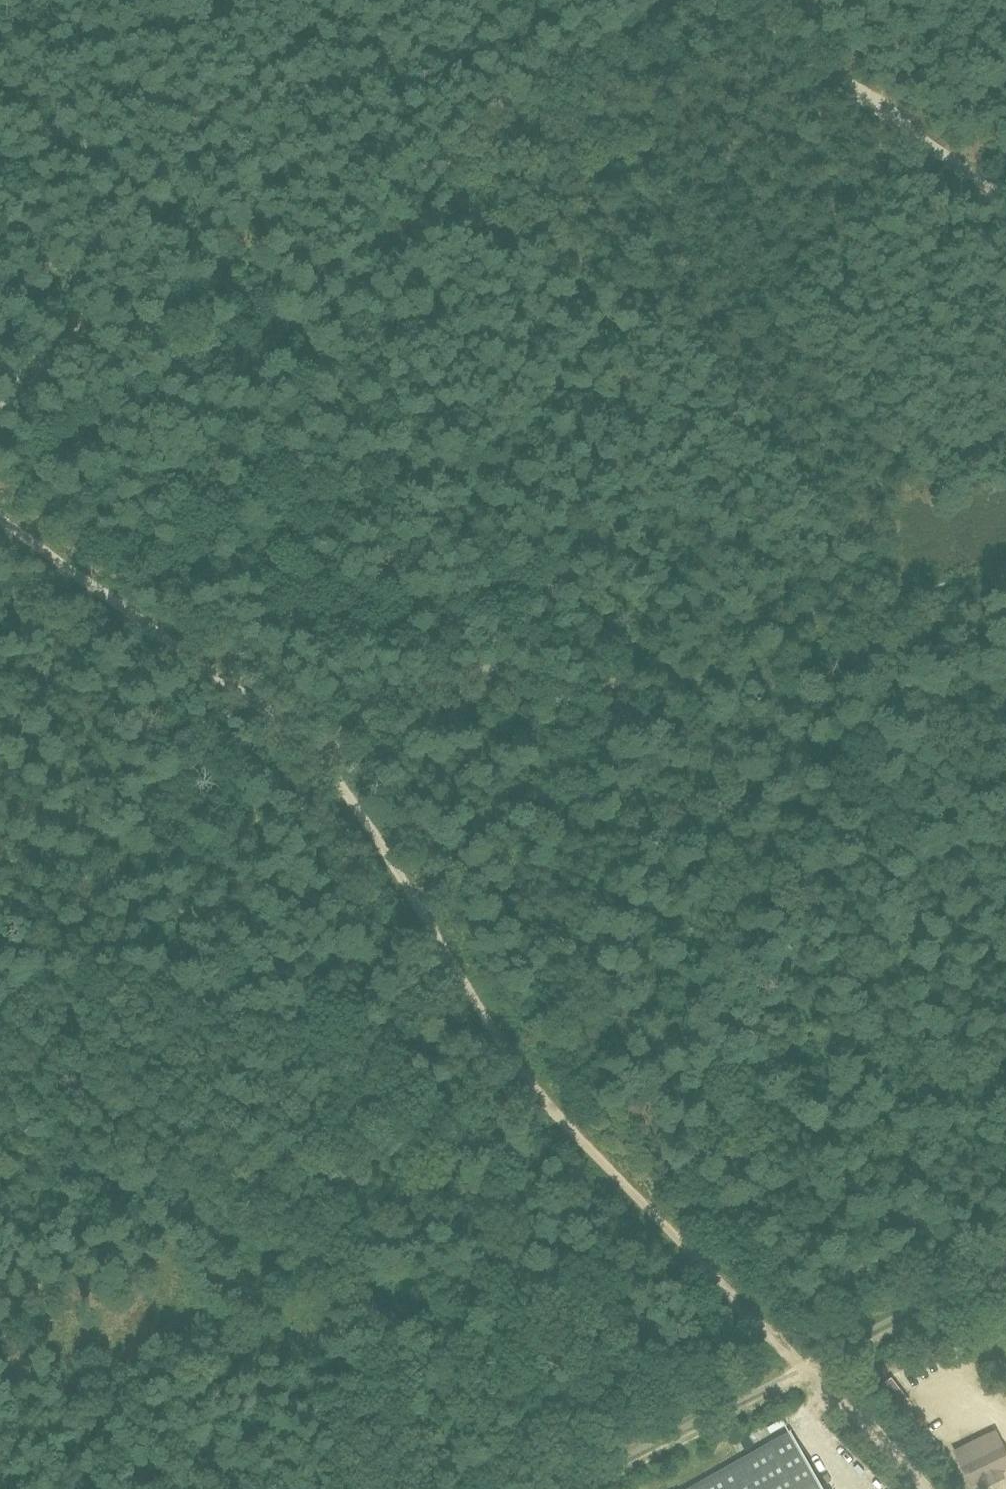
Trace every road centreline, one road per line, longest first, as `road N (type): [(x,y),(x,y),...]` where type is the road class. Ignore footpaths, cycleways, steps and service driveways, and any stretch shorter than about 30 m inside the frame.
road 1 (track): [(807,1364),(555,1113),(319,760)]
road 2 (track): [(276,721),(0,519)]
road 3 (track): [(580,1488),(815,1373)]
road 4 (track): [(815,1373),(1005,1277)]
road 5 (track): [(916,1479),(815,1373)]

